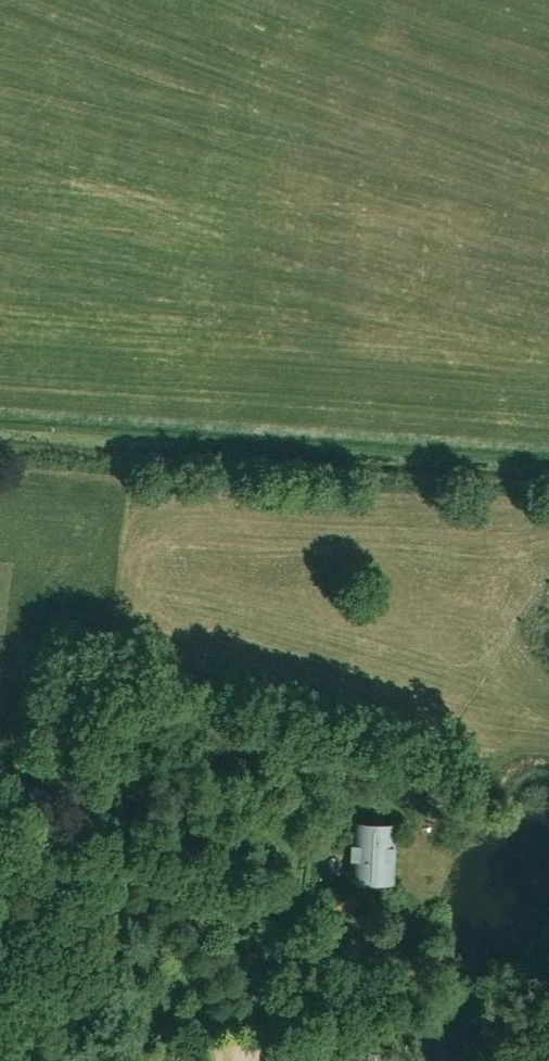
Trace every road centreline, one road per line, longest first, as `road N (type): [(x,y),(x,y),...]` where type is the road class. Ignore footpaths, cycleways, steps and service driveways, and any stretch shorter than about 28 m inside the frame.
road 1 (track): [(245,1060),(230,990),(205,943),(159,895),(129,874),(0,839)]

